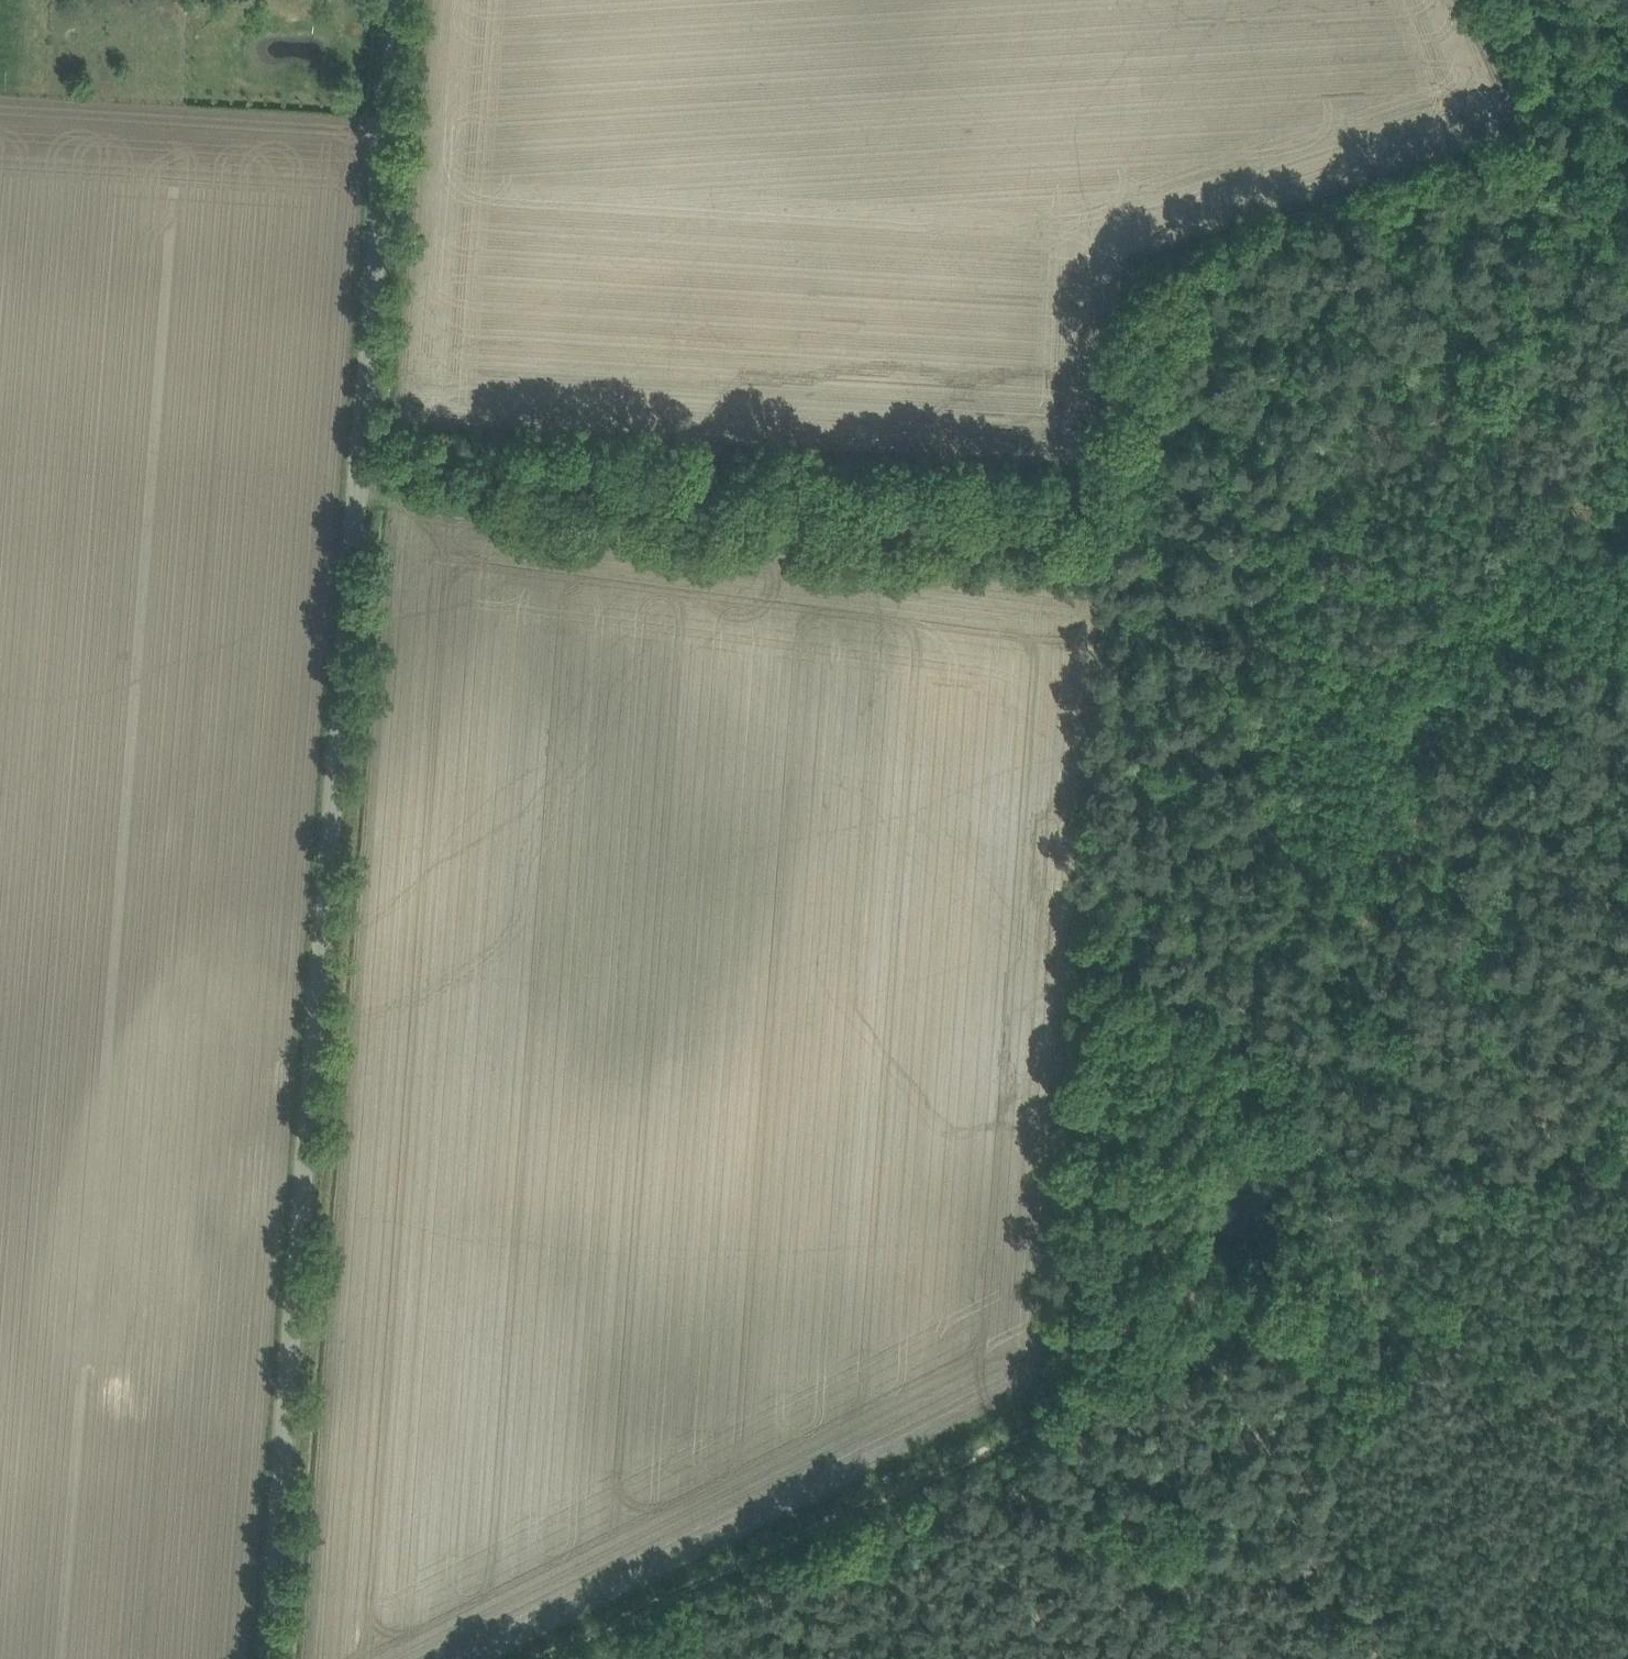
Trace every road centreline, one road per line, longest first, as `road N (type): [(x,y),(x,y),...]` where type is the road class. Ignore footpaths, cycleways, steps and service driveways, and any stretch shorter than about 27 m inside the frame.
road 1 (unclassified): [(284,1658),(356,813),(410,0)]
road 2 (track): [(1627,1127),(1246,1337),(568,1658)]

